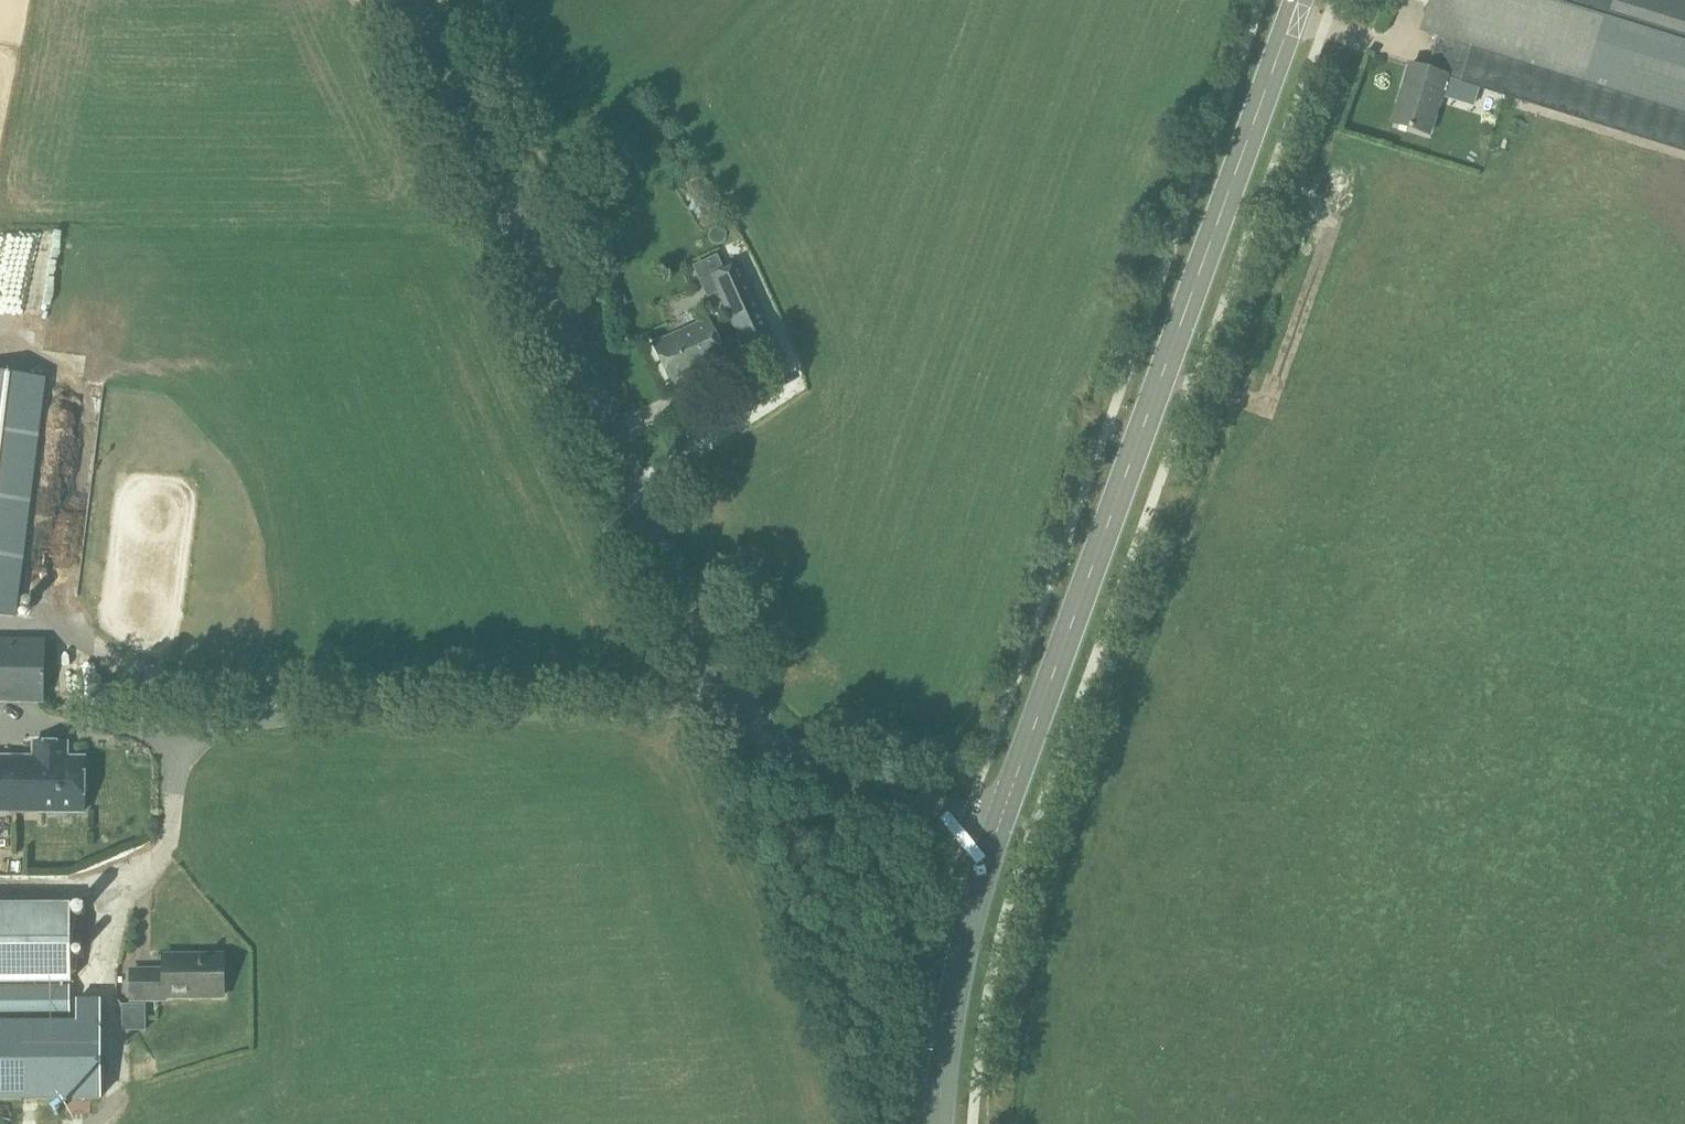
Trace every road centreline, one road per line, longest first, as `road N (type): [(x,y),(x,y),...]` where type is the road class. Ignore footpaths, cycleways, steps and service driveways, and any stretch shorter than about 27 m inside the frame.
road 1 (unclassified): [(412,0),(734,699),(766,733),(823,771),(997,833)]
road 2 (tertiary): [(997,833),(1300,0)]
road 3 (tertiary): [(939,1123),(958,969),(997,833)]

